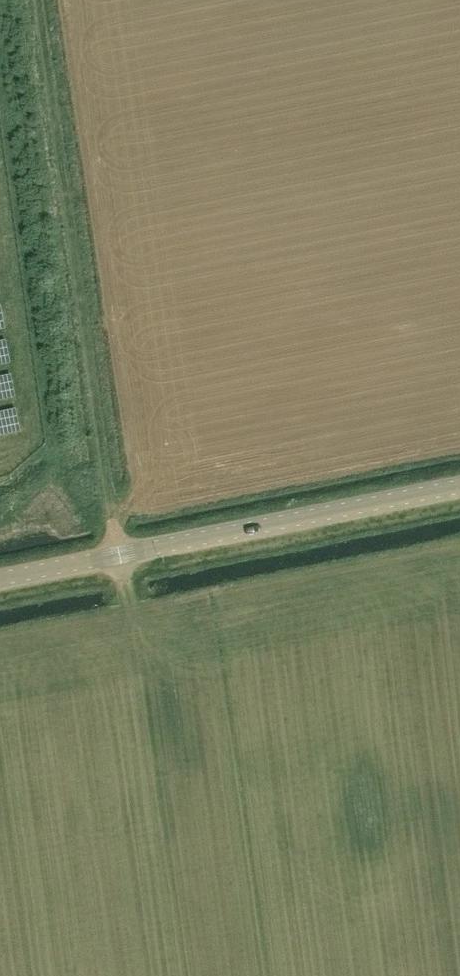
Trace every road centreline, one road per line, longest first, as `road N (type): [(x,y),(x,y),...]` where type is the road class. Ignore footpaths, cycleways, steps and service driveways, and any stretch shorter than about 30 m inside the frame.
road 1 (track): [(37,0),(120,554)]
road 2 (unclassified): [(0,579),(459,489)]

